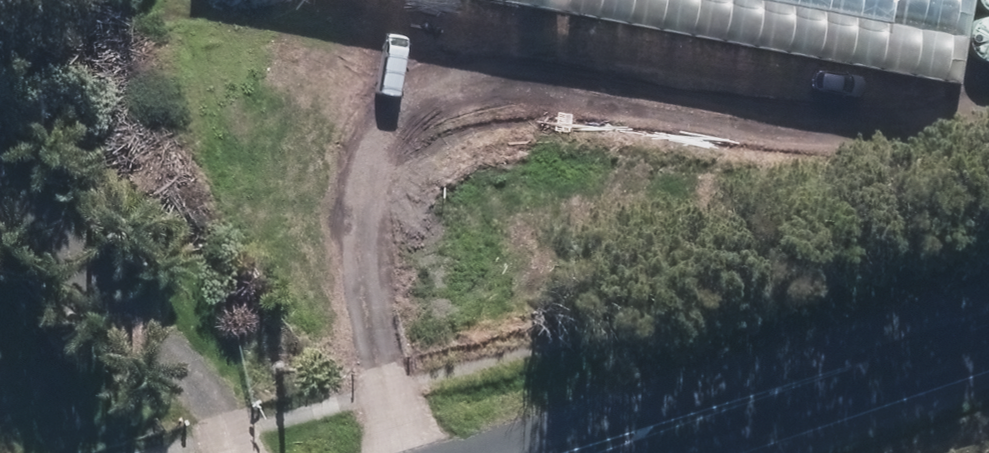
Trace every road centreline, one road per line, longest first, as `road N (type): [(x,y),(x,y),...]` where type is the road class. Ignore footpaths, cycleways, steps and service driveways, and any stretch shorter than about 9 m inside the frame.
road 1 (track): [(402,452),(364,309),(366,205),(413,140),(486,94),(869,136),(988,112)]
road 2 (tertiary): [(988,329),(585,452)]
road 3 (track): [(228,452),(182,362),(0,212)]

